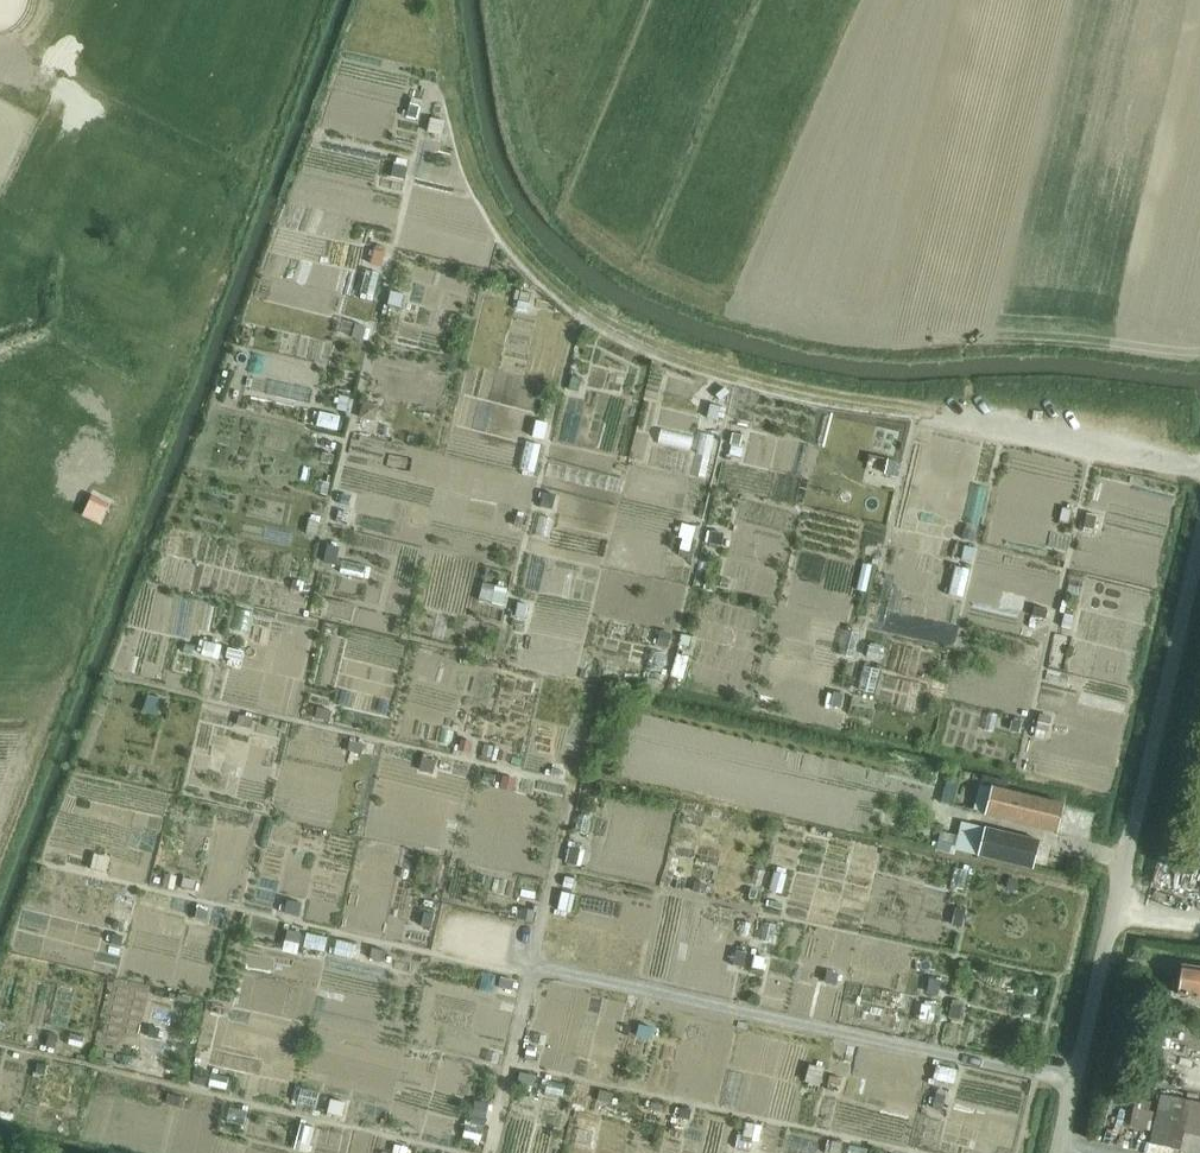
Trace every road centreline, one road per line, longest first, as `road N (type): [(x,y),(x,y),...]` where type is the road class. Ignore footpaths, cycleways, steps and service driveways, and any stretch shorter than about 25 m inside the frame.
road 1 (track): [(1199,463),(781,390),(677,357),(570,293),(475,187),(451,0)]
road 2 (unclassified): [(1062,1152),(1199,551)]

